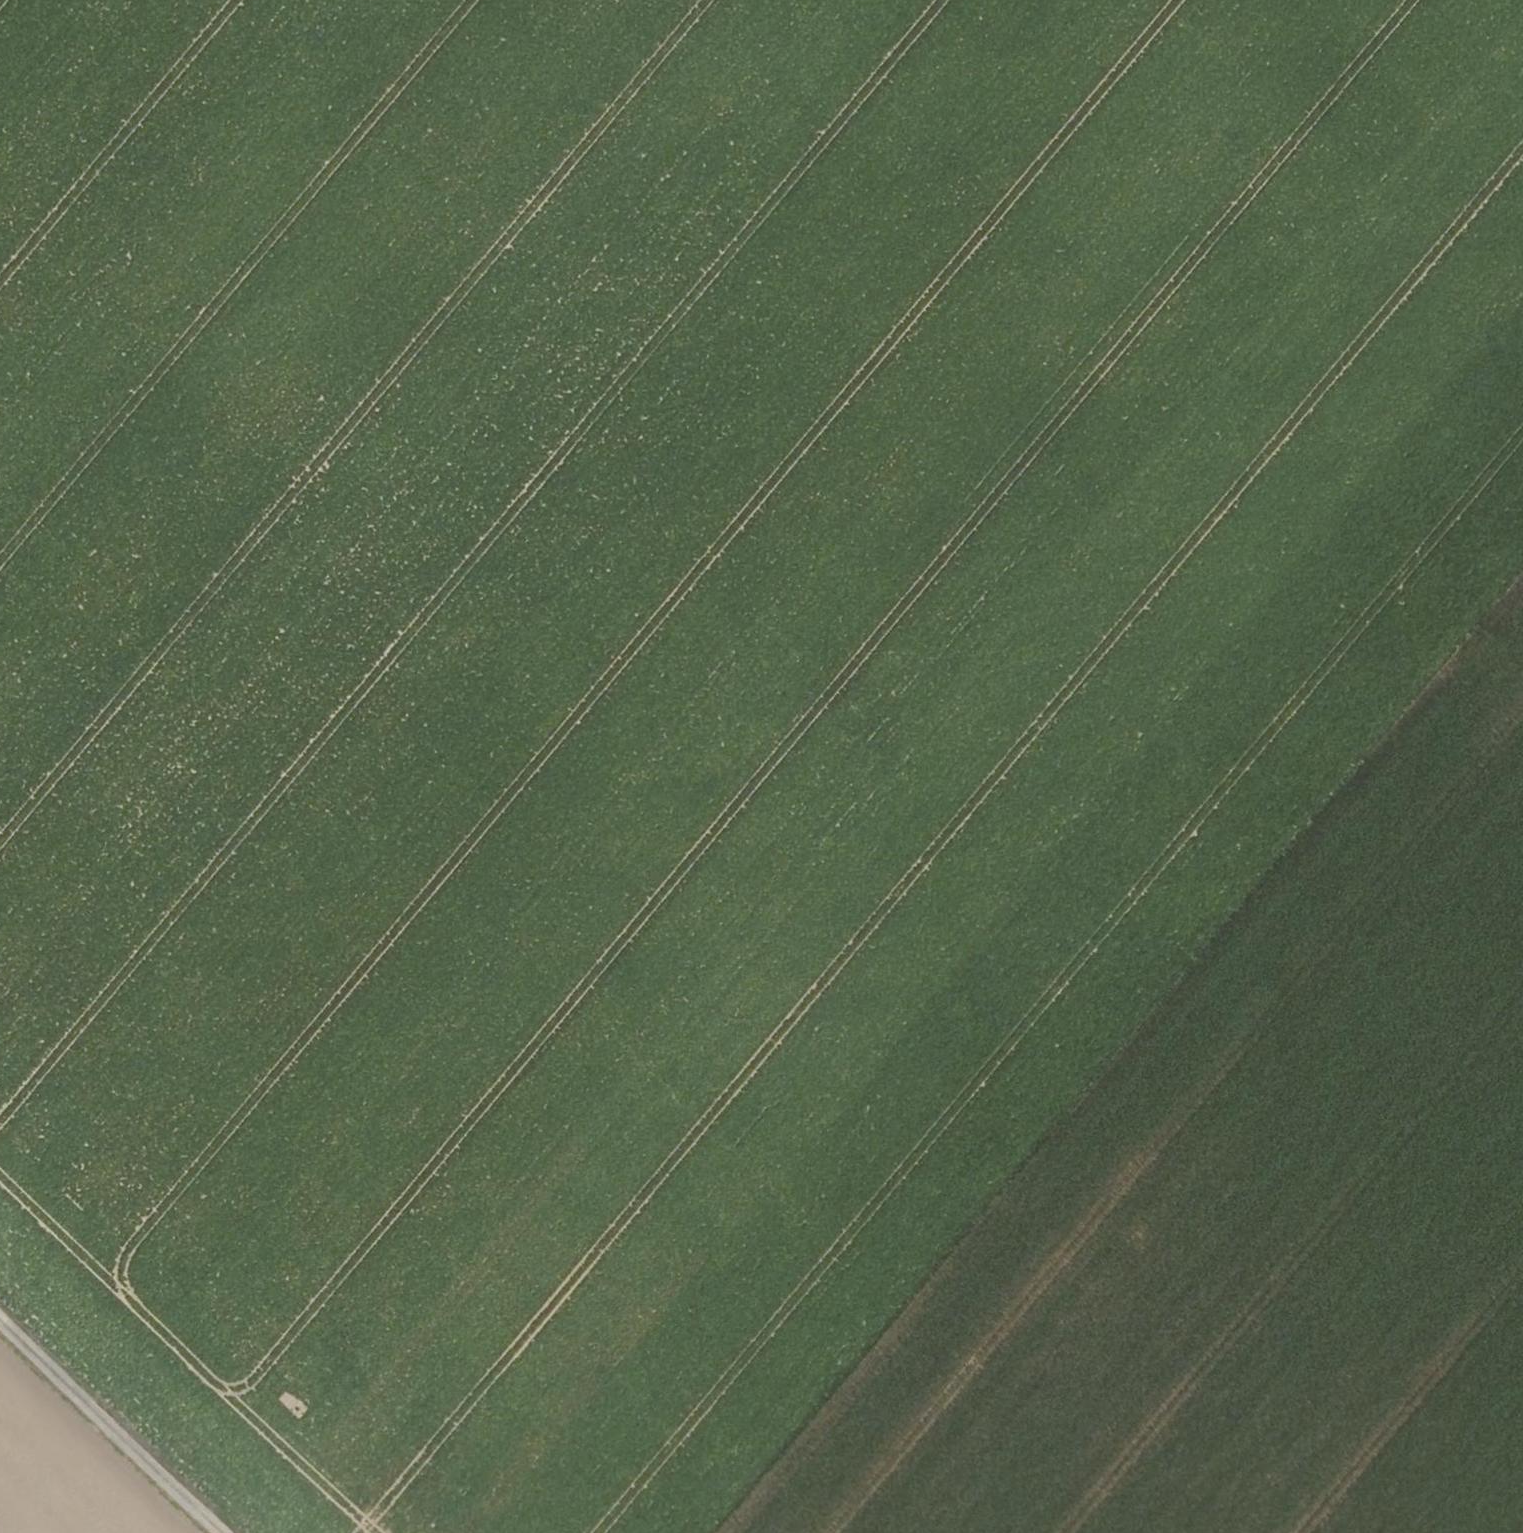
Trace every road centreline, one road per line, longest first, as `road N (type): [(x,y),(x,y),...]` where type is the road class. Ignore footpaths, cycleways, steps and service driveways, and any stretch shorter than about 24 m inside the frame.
road 1 (track): [(223,1532),(0,1319)]

